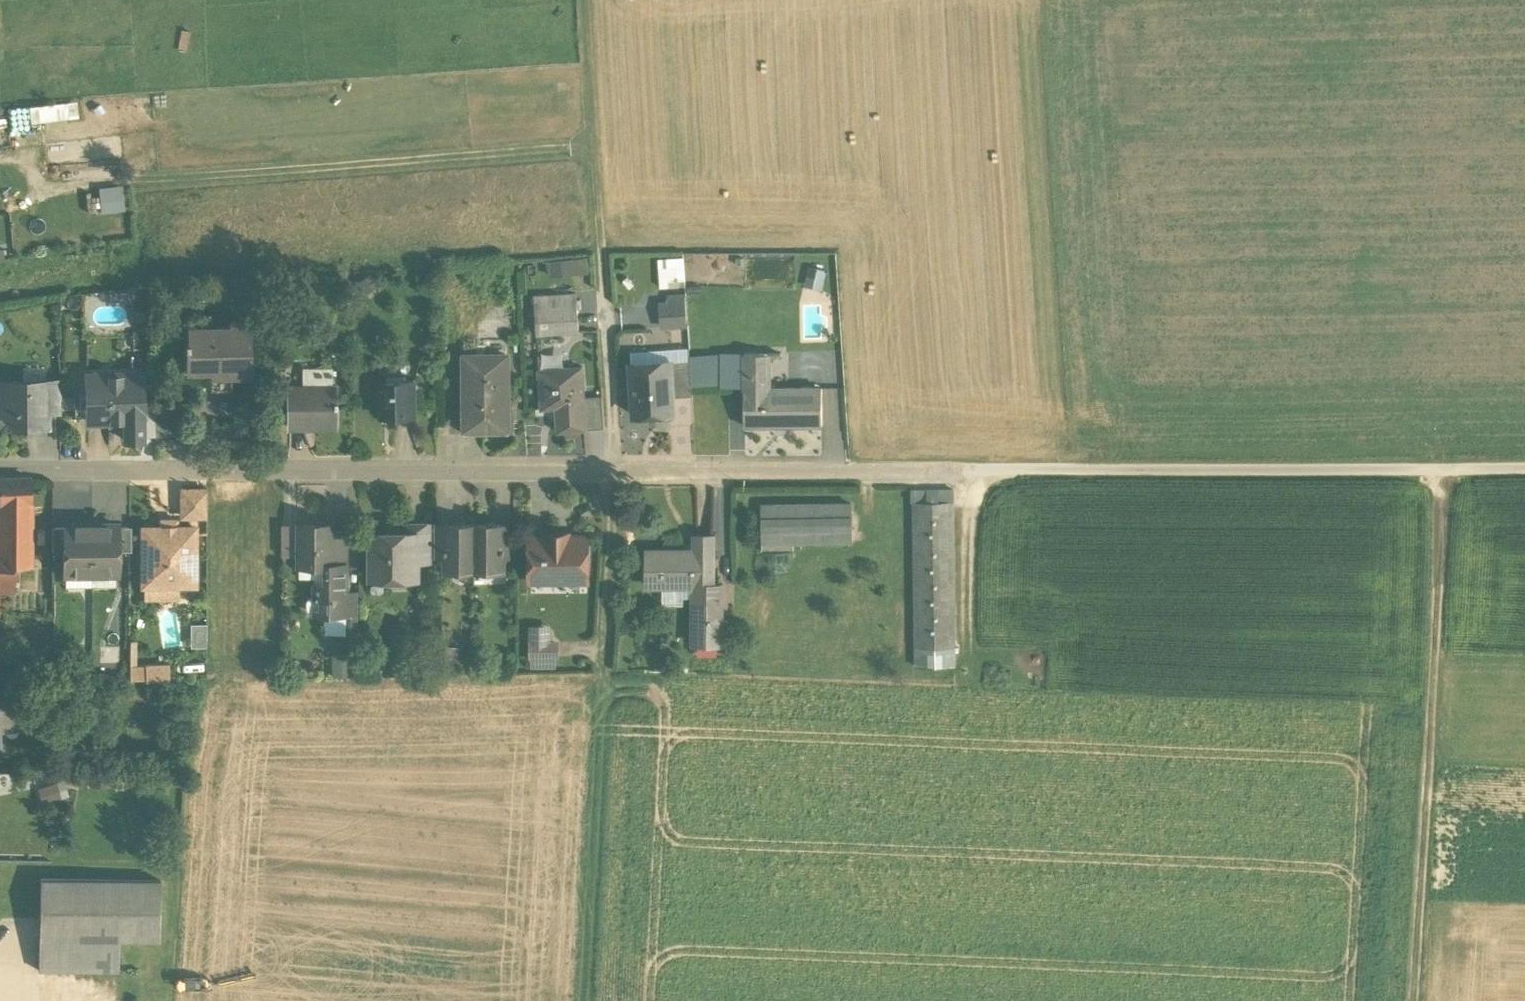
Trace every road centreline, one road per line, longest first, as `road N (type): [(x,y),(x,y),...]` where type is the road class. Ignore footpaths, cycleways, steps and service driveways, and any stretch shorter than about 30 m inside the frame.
road 1 (residential): [(0,471),(986,473)]
road 2 (track): [(1524,468),(986,473)]
road 3 (track): [(1446,469),(1415,1000)]
road 4 (track): [(583,1000),(602,683)]
road 5 (track): [(586,0),(603,249)]
road 6 (track): [(613,474),(602,683)]

